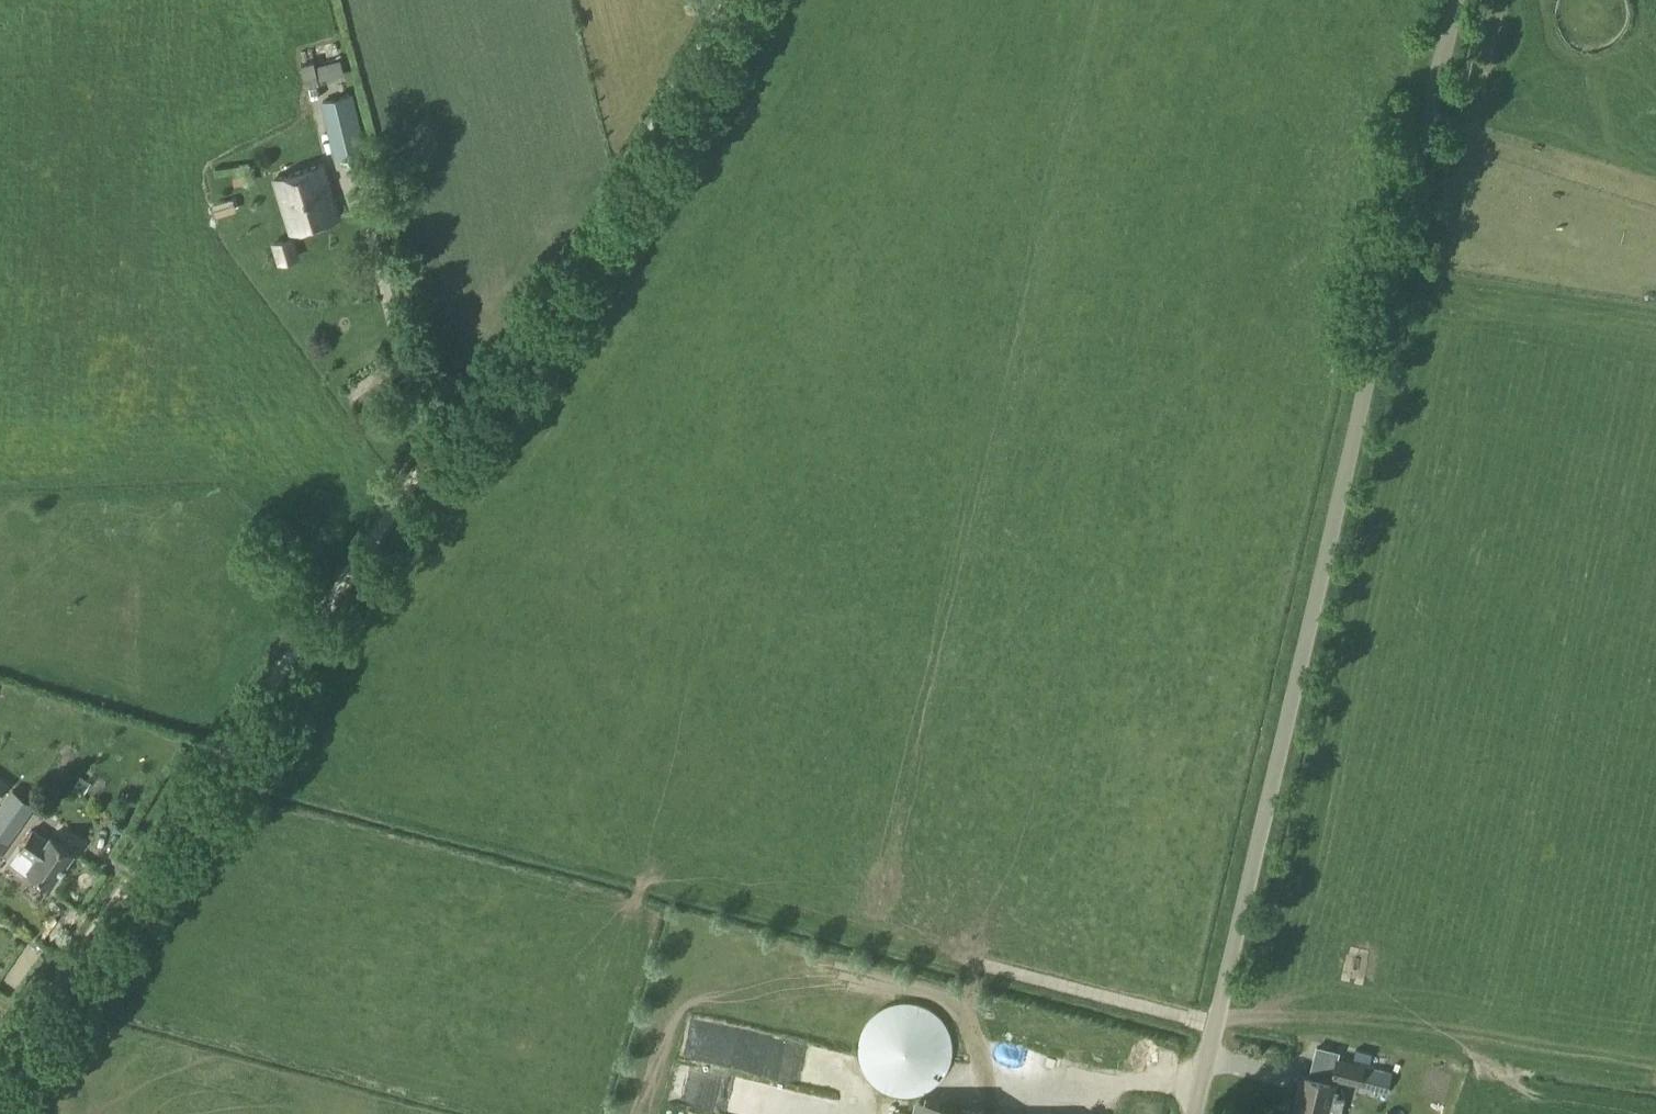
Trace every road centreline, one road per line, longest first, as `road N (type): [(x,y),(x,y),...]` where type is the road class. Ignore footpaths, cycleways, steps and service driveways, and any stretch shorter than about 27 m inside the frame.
road 1 (track): [(734,0),(694,75),(0,1065)]
road 2 (unclassified): [(1193,1113),(1454,0)]

